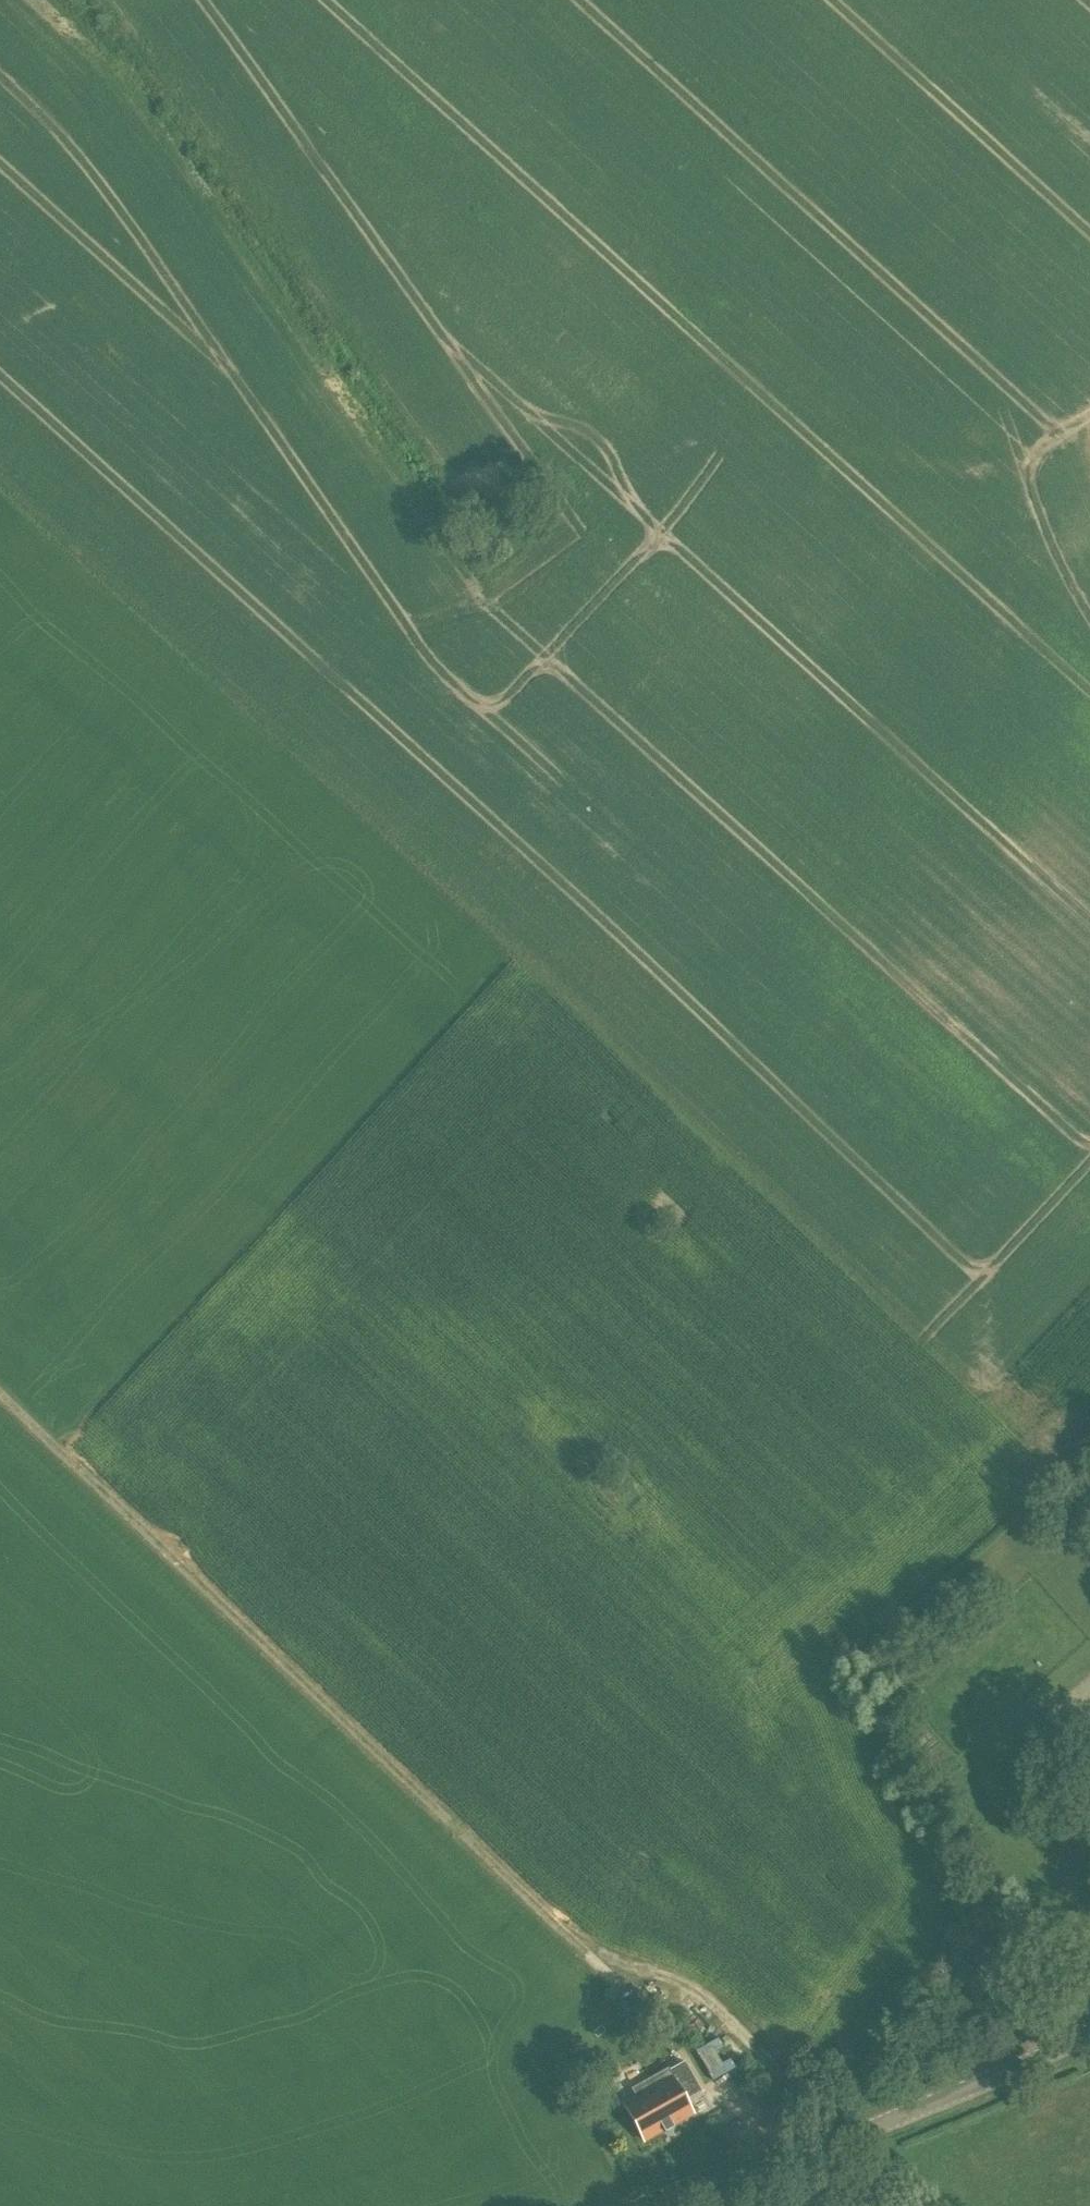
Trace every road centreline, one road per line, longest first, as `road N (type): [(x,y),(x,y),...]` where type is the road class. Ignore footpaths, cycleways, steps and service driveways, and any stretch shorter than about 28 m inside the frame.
road 1 (tertiary): [(700,2205),(816,2163),(1089,2030)]

